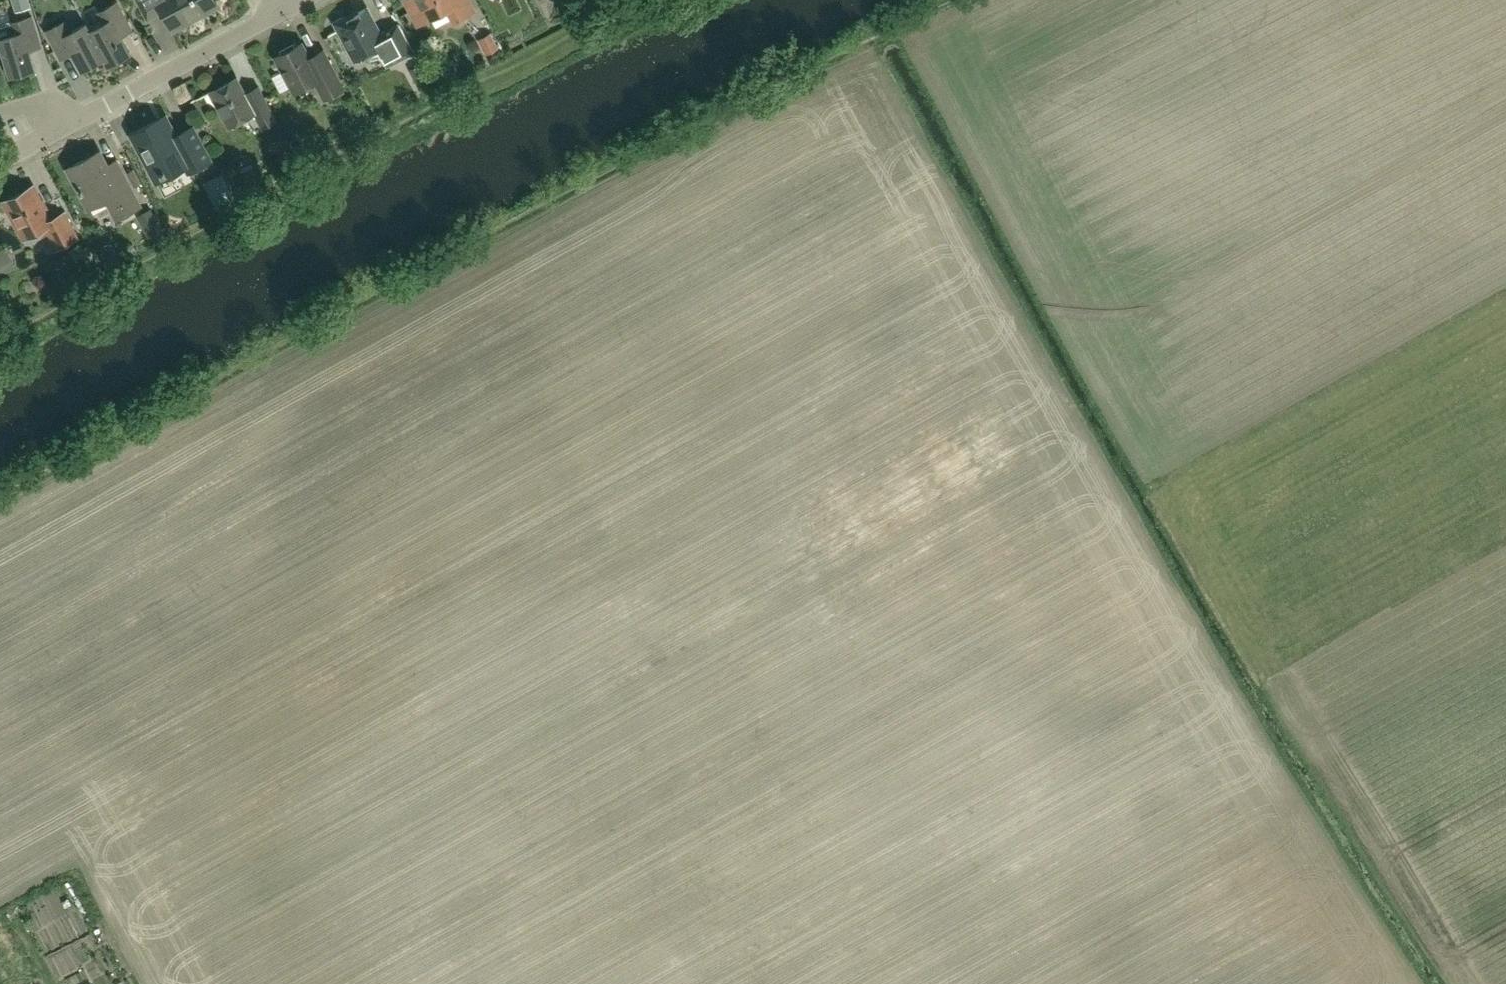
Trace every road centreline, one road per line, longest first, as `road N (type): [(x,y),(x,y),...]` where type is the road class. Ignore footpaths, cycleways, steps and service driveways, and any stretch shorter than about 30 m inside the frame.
road 1 (residential): [(78,117),(283,11)]

